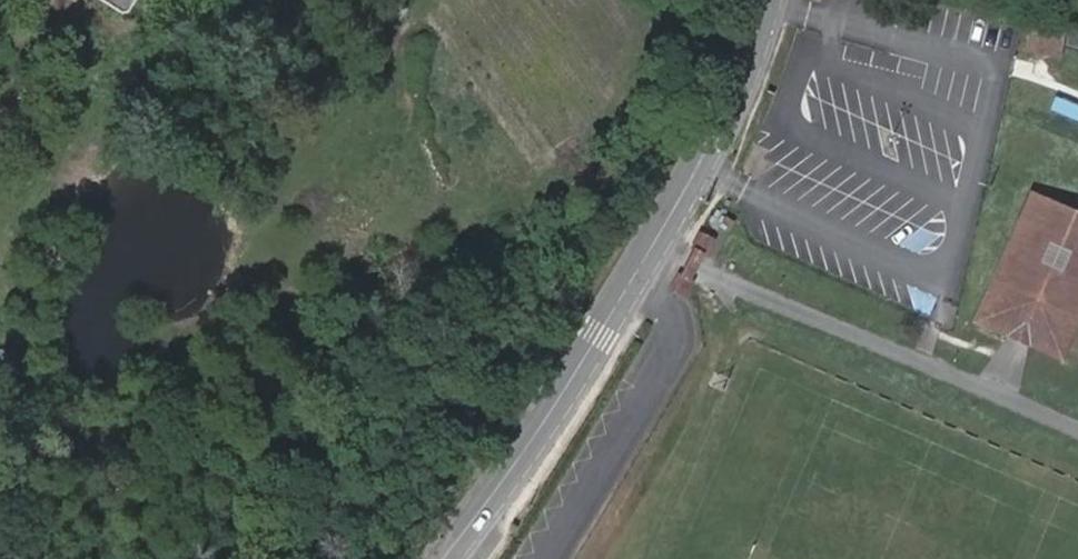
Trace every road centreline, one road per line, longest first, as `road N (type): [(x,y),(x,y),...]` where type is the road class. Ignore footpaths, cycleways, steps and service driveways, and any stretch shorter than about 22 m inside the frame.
road 1 (tertiary): [(441,558),(569,388),(746,77),(769,0)]

